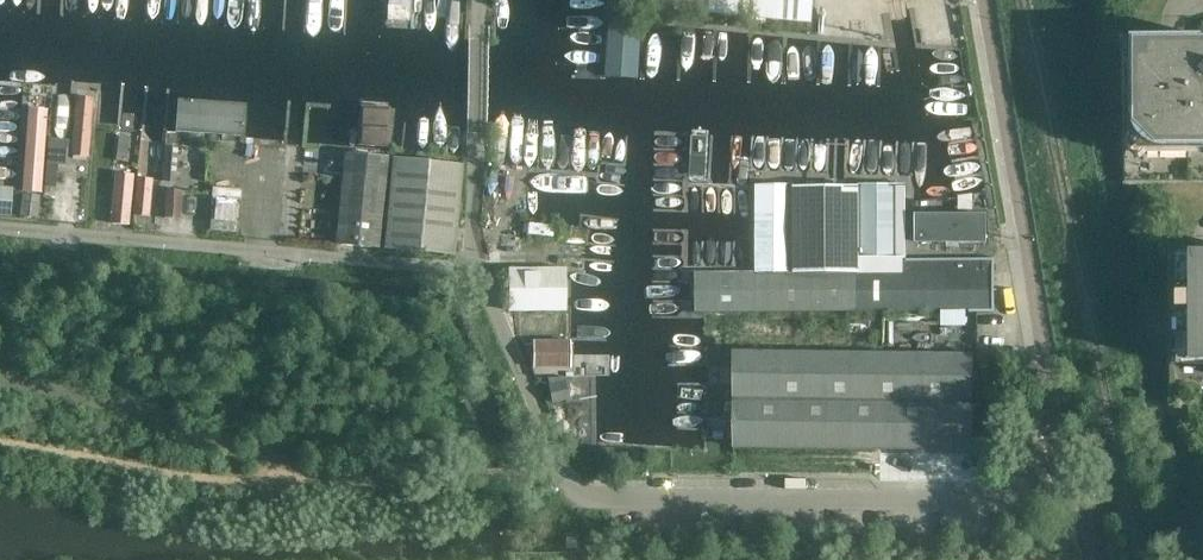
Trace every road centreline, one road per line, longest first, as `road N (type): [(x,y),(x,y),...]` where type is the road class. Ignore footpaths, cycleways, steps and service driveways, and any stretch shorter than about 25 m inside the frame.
road 1 (residential): [(986,0),(1050,406),(1054,462),(1044,480),(1020,495),(988,499),(630,500),(584,495),(562,474)]

